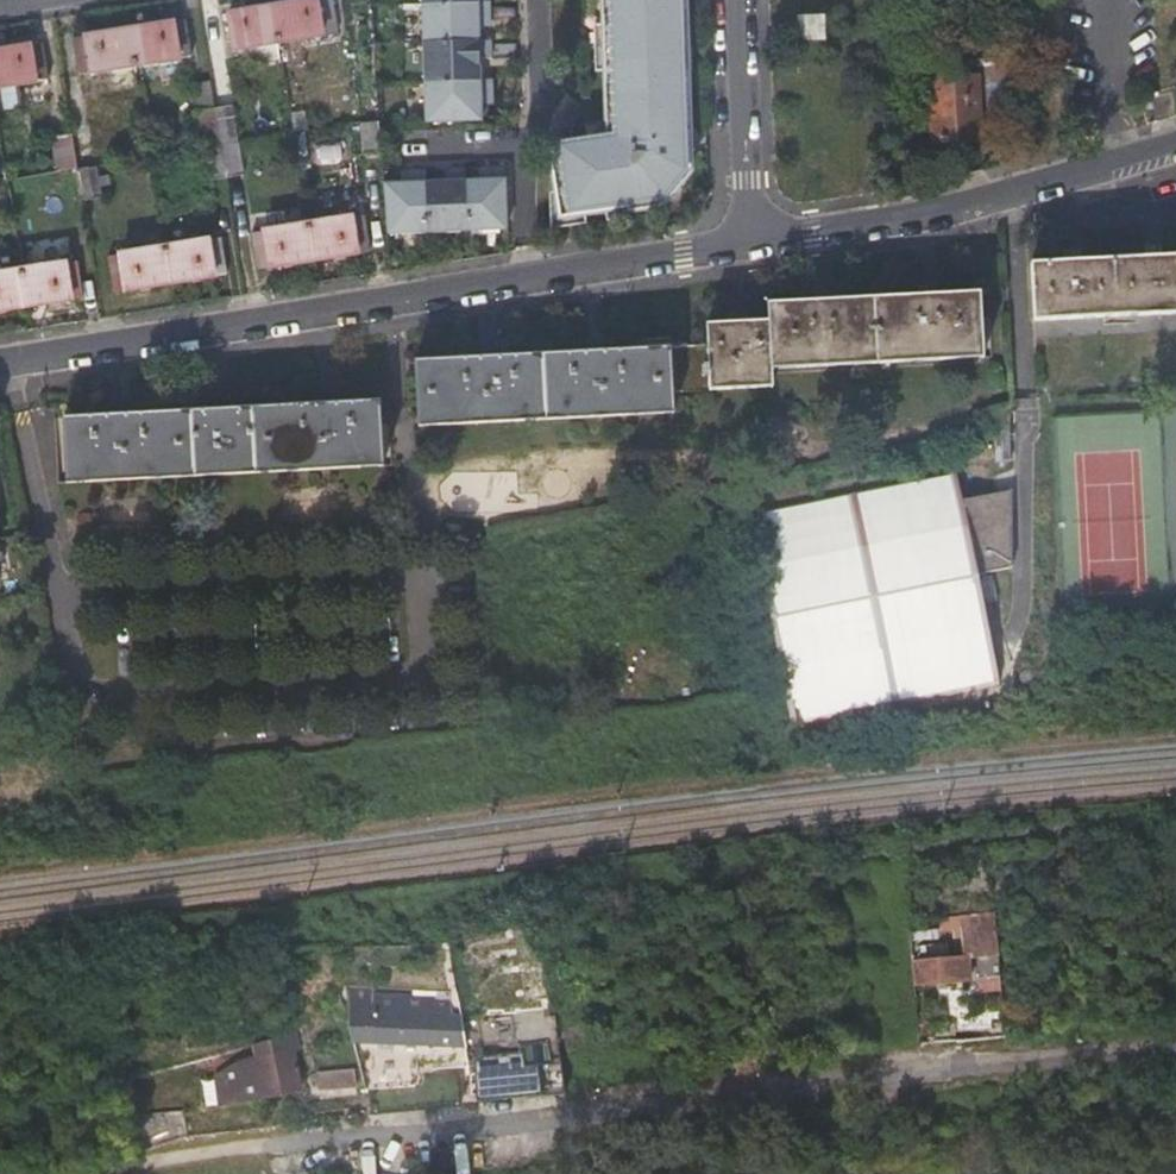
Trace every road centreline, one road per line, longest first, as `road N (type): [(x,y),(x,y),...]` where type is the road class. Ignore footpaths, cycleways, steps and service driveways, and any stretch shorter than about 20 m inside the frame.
road 1 (residential): [(1175,1052),(226,1154)]
road 2 (residential): [(744,240),(0,366)]
road 3 (residential): [(1175,144),(948,208),(744,240)]
road 4 (residential): [(744,240),(737,0)]

